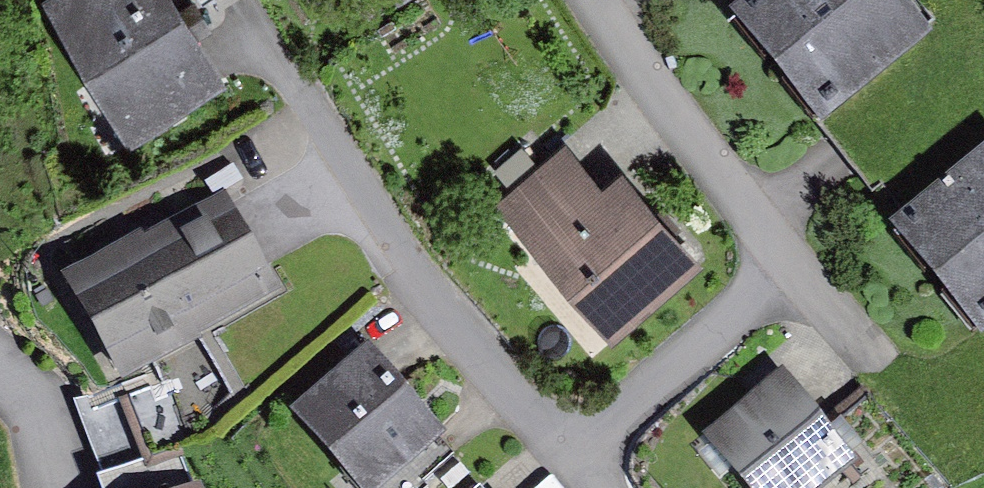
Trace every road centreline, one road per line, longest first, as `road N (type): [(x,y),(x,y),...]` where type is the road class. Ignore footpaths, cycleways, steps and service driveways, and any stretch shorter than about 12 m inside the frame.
road 1 (residential): [(574,463),(443,311),(298,98)]
road 2 (residential): [(591,0),(783,255)]
road 3 (residential): [(783,255),(574,463)]

